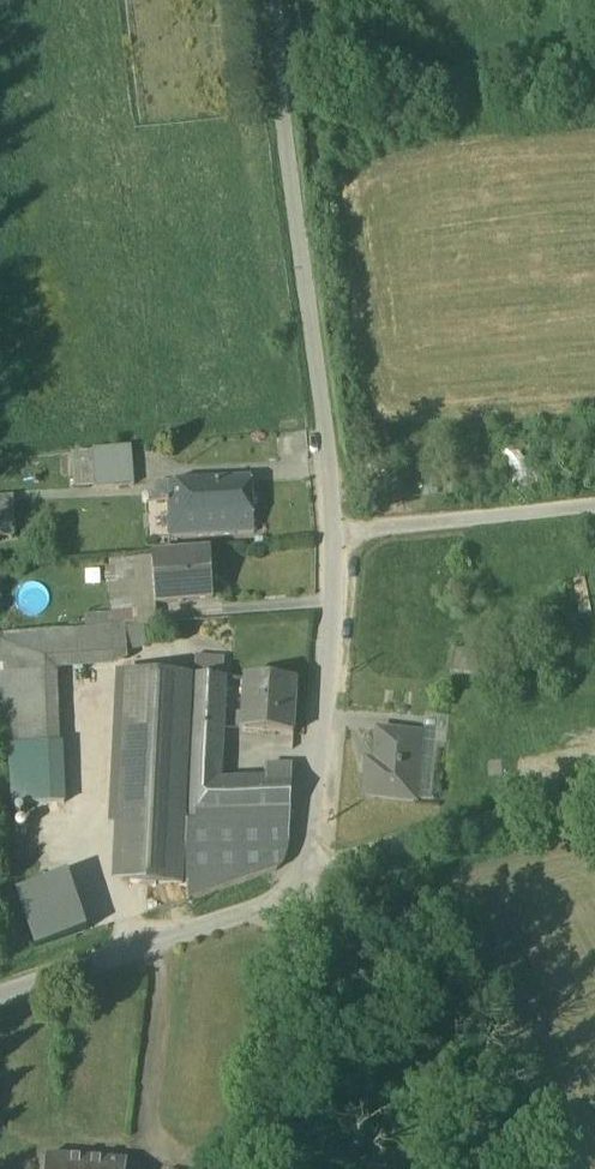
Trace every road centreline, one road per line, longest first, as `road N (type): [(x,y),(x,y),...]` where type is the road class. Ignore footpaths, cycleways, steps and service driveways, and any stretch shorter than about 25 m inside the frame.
road 1 (residential): [(281,0),(341,532),(308,882)]
road 2 (residential): [(0,992),(308,882)]
road 3 (track): [(308,882),(347,859),(594,789)]
road 4 (residential): [(308,882),(308,926),(229,1168)]
road 5 (track): [(594,508),(341,532)]

